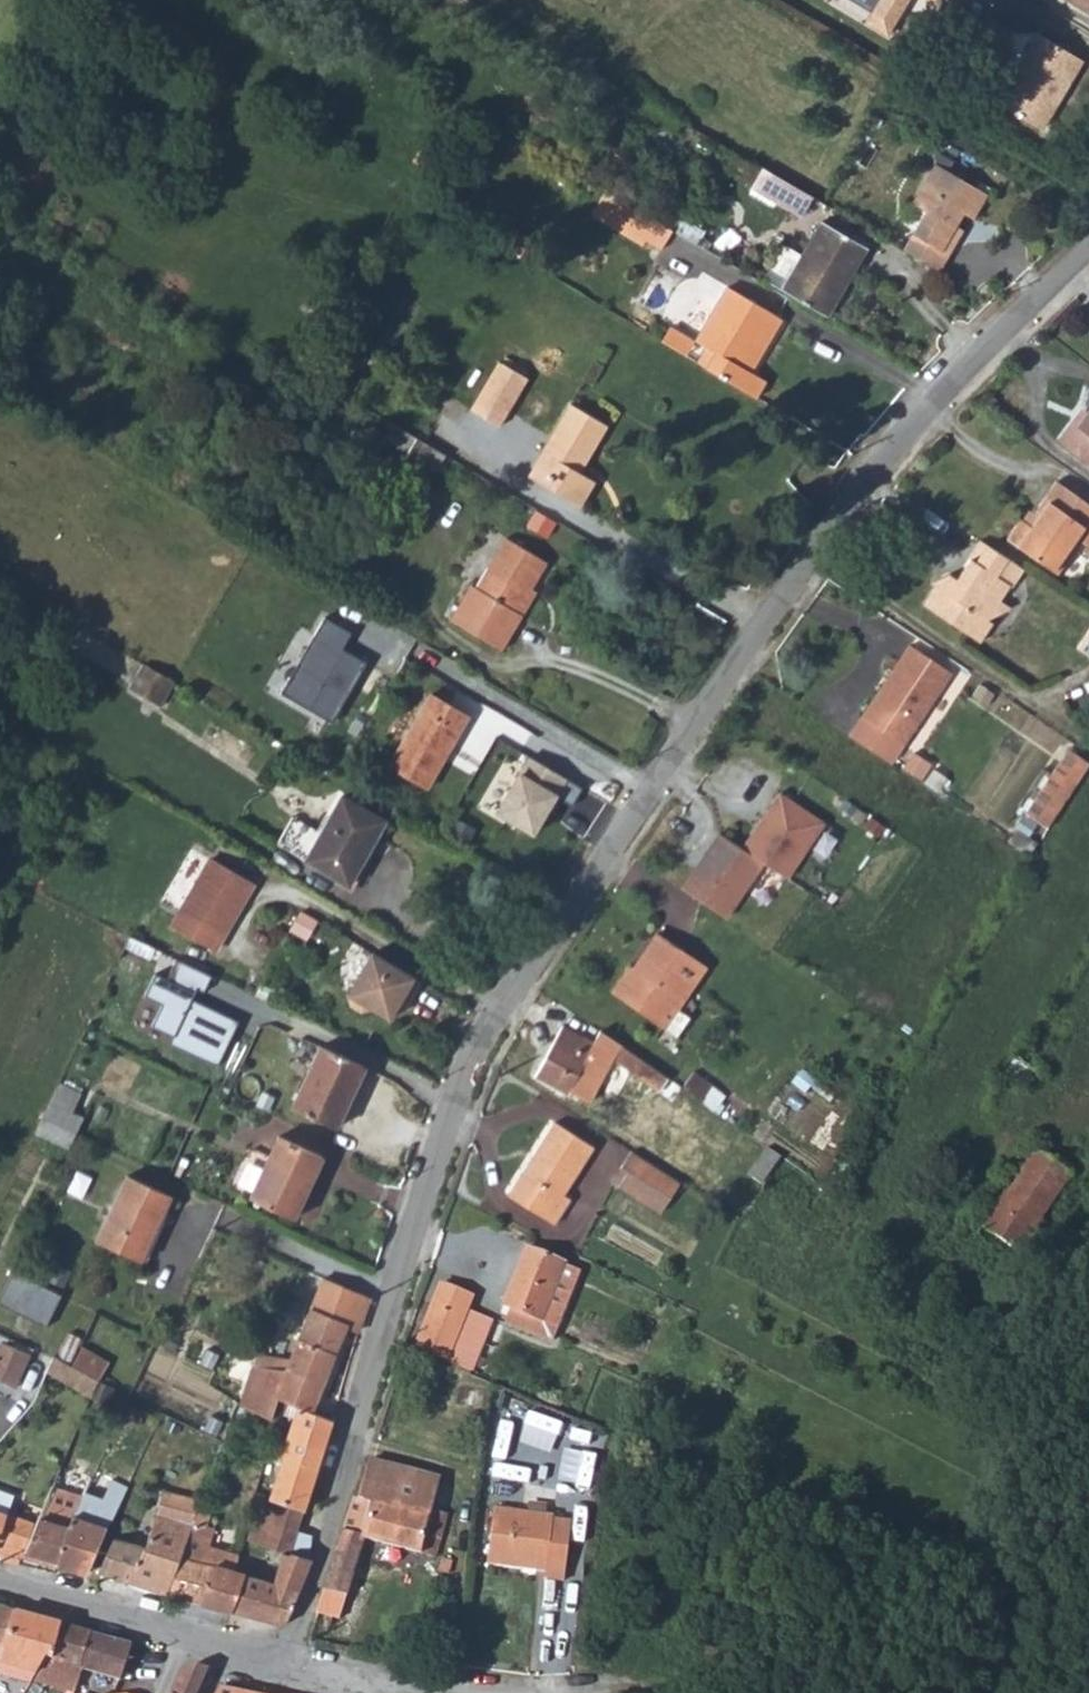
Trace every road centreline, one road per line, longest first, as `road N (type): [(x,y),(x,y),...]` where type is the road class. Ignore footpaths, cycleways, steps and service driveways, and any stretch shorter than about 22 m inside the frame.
road 1 (residential): [(292,1662),(437,1156),(472,1066),(516,987),(812,556),(909,430),(1088,250)]
road 2 (track): [(812,556),(1088,739)]
road 3 (residential): [(0,1577),(180,1631)]
road 4 (residential): [(292,1662),(351,1681),(440,1692)]

